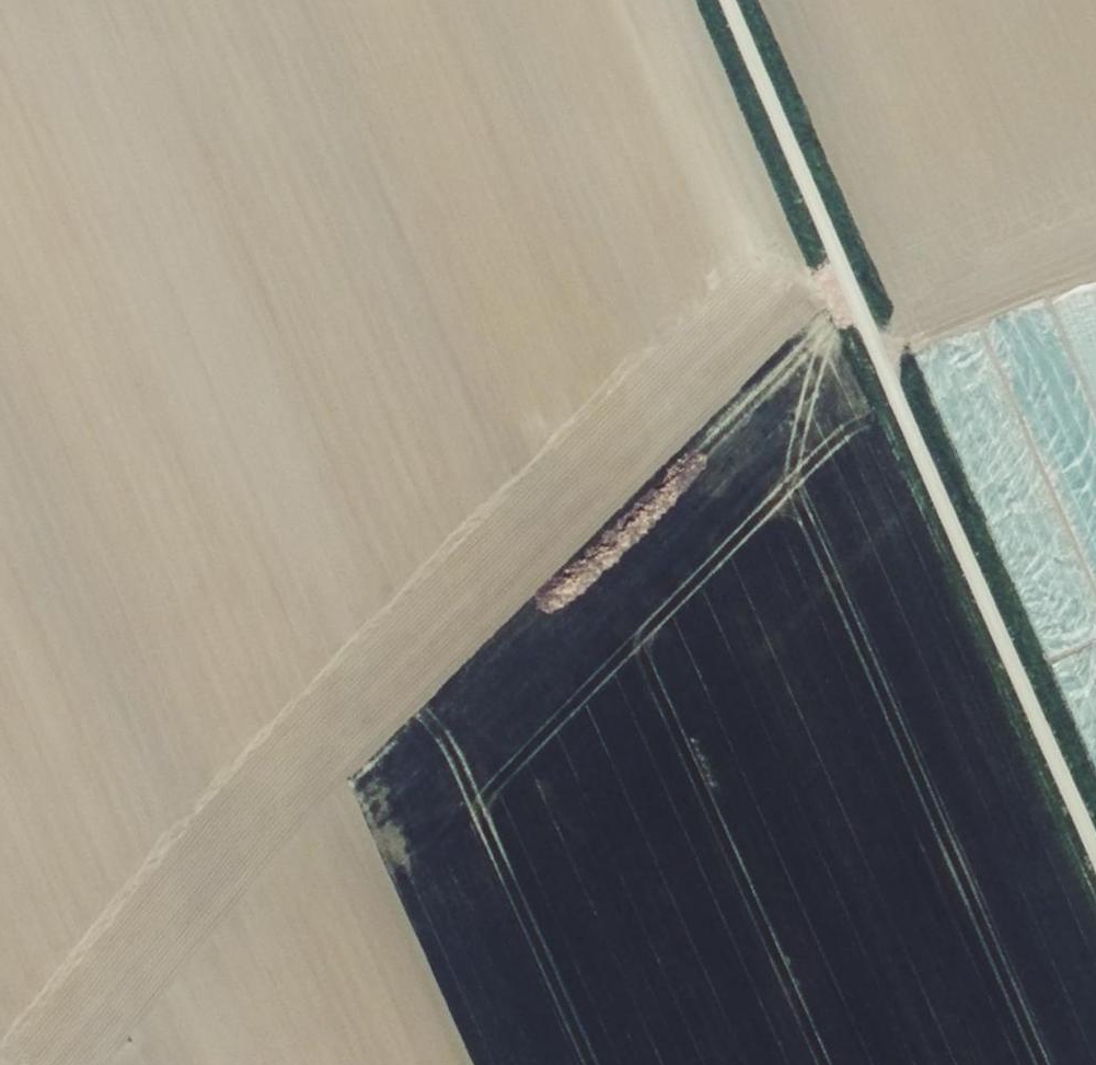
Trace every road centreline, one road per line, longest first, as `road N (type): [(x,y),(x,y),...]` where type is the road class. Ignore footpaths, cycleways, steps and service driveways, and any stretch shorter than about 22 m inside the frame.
road 1 (track): [(1095,849),(729,0)]

